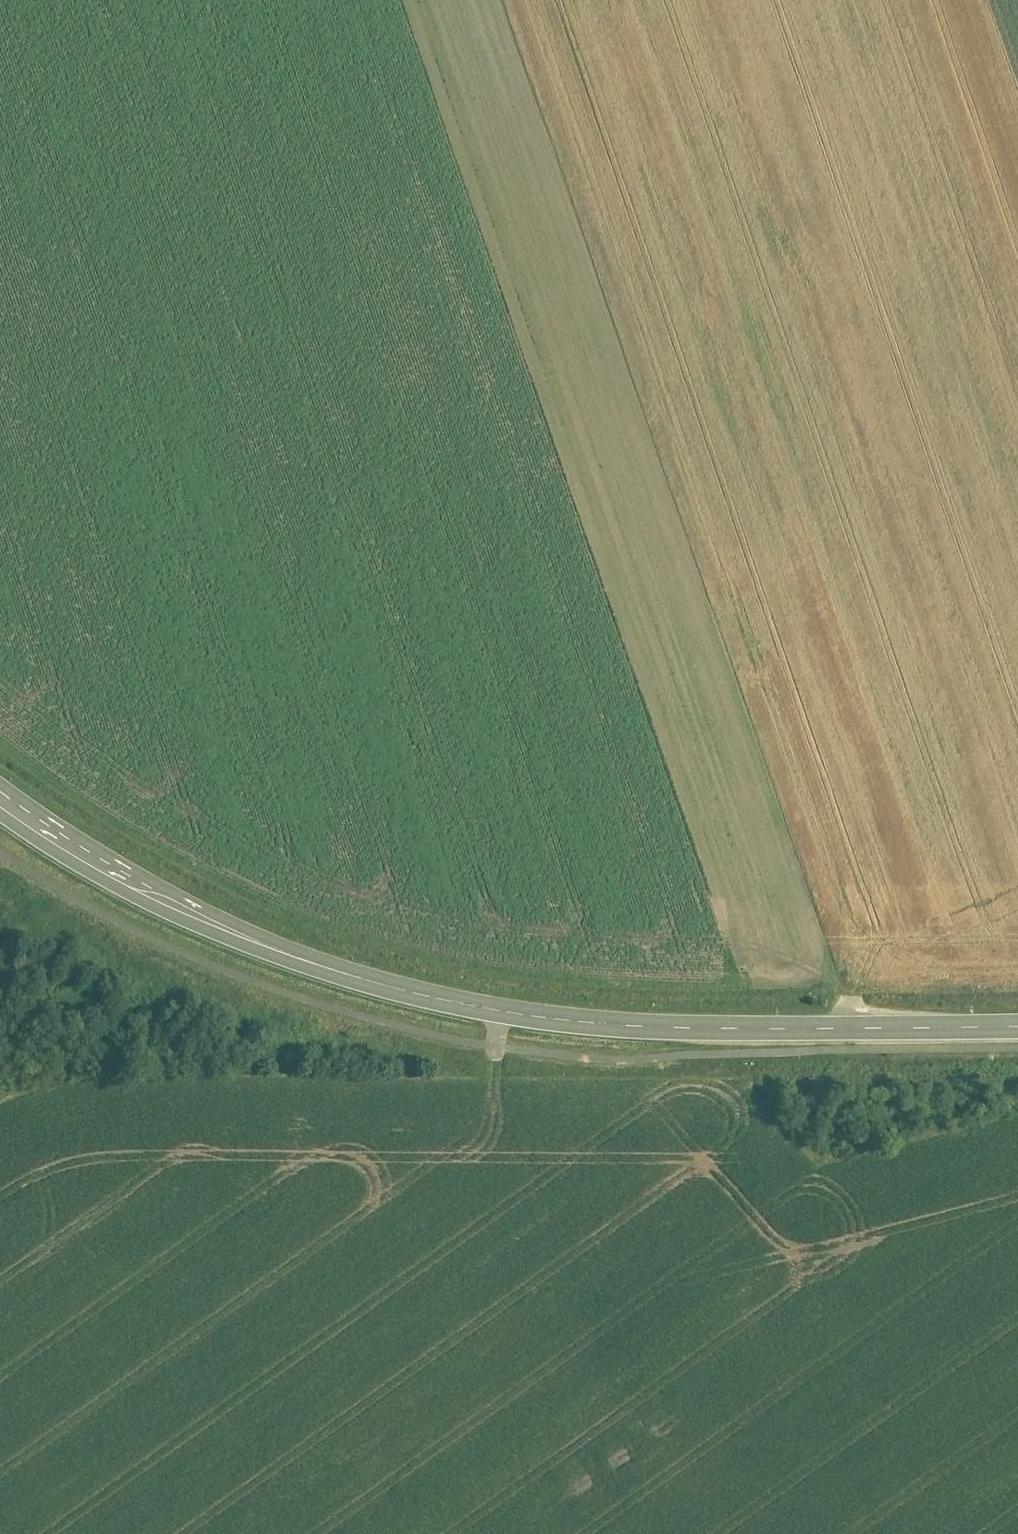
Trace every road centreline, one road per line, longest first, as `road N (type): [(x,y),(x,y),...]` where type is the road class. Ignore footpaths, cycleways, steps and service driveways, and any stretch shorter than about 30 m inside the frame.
road 1 (tertiary): [(0,796),(204,919),(284,957),(440,1003),(627,1029),(1017,1030)]

